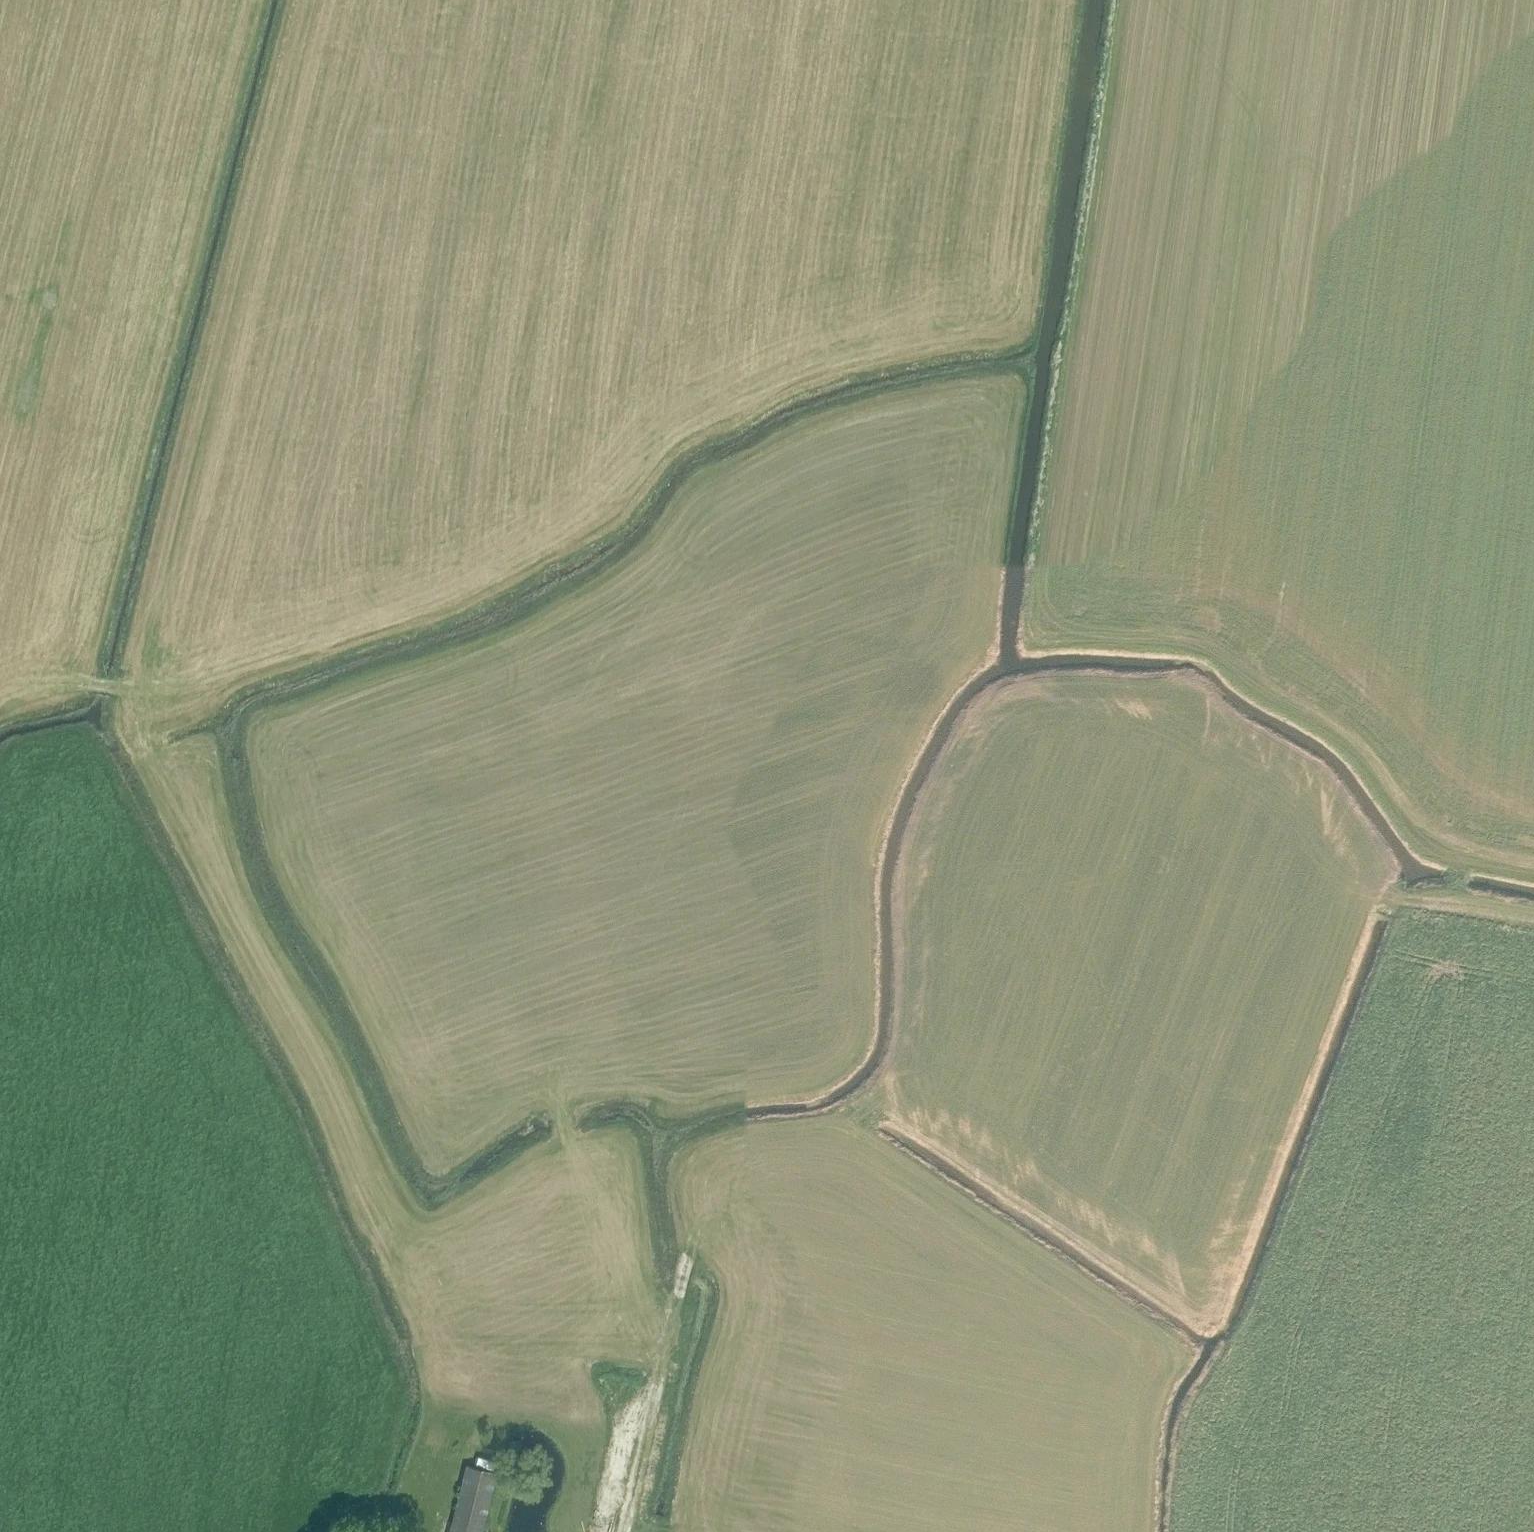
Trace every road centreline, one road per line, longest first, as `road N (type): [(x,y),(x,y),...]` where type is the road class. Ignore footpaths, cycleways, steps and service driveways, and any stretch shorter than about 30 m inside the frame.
road 1 (track): [(620,1531),(687,1257)]

